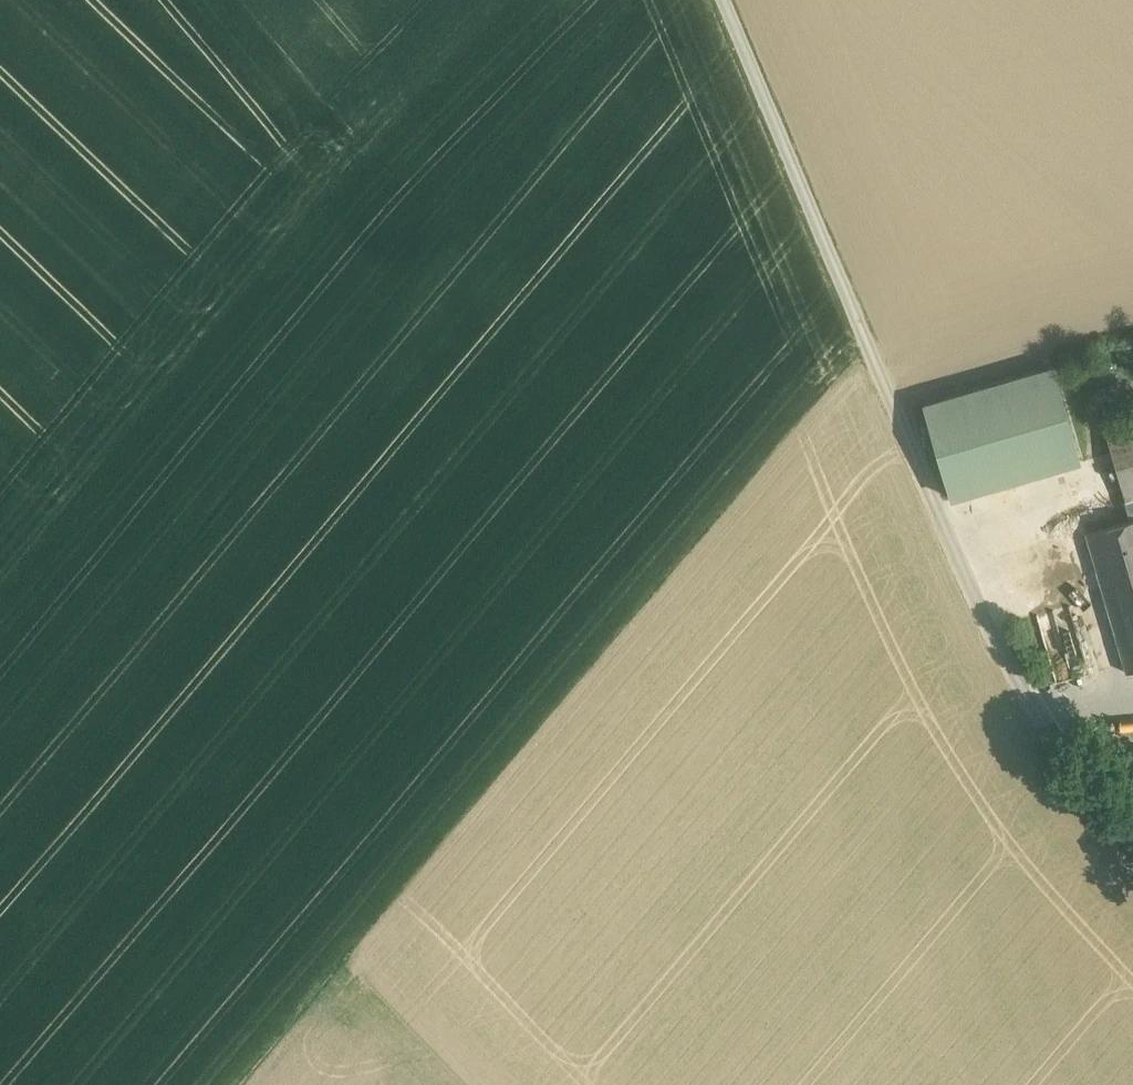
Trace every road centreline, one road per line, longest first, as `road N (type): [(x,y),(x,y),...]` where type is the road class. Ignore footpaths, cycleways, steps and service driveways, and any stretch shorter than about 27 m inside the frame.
road 1 (track): [(722,0),(977,600),(1029,696),(1132,840)]

